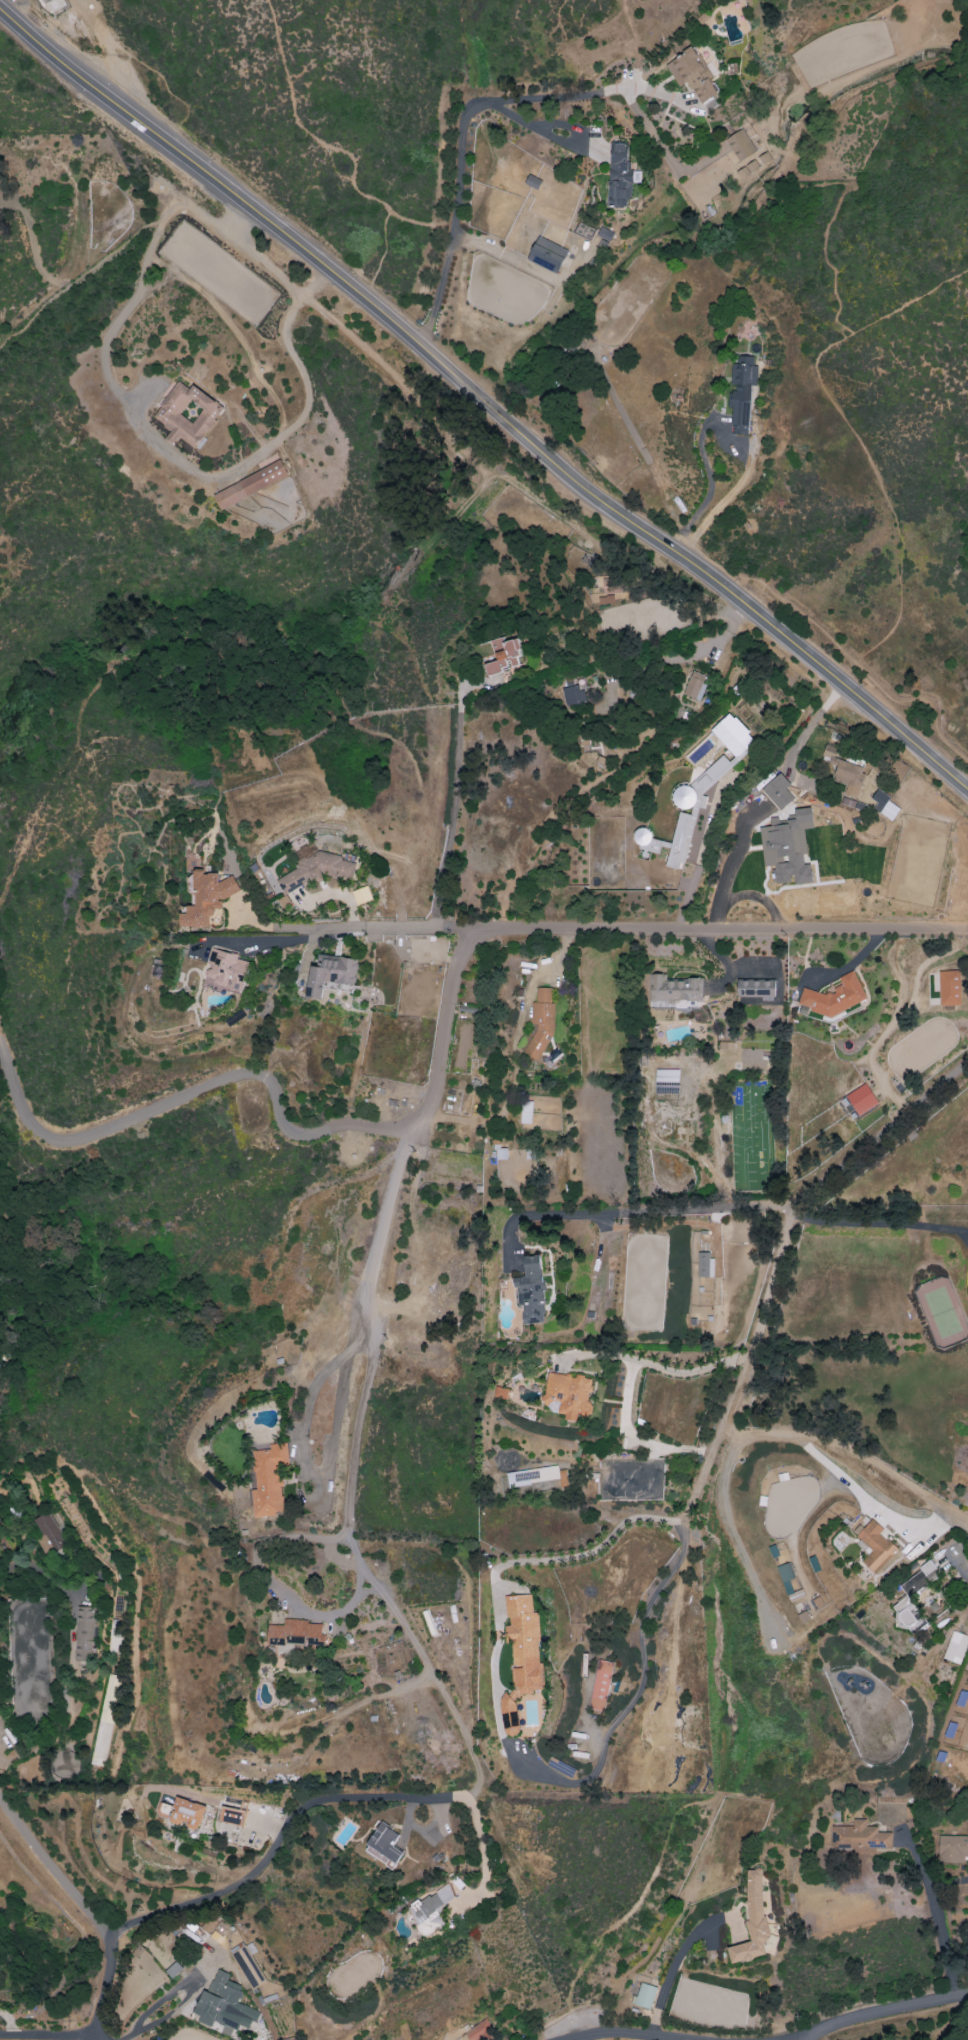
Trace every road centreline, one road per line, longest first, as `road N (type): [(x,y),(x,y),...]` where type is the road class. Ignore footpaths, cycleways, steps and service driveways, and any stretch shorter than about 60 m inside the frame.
road 1 (tertiary): [(0,7),(391,319),(589,492),(681,553),(967,790)]
road 2 (residential): [(967,1065),(798,1210),(723,1434),(833,1441),(967,1524)]
road 3 (residential): [(967,928),(323,929)]
road 4 (residential): [(349,1528),(351,1461),(374,1355),(363,1304),(404,1128),(461,972),(491,928)]
road 5 (residential): [(0,1051),(28,1122),(56,1140),(233,1078),(262,1085),(284,1124),(303,1134),(370,1124),(404,1128)]
road 6 (residential): [(349,1528),(336,1540),(284,1536),(261,1544),(253,1564),(296,1607),(331,1614),(354,1603),(361,1580),(349,1528)]
road 7 (residential): [(0,1799),(111,1929),(101,2012),(106,2039)]
road 8 (residential): [(802,2039),(868,2015),(967,2000)]

